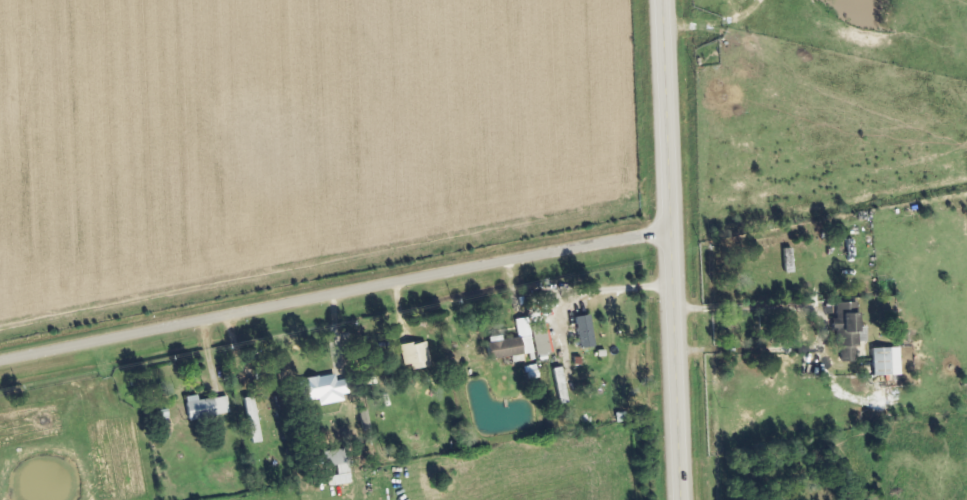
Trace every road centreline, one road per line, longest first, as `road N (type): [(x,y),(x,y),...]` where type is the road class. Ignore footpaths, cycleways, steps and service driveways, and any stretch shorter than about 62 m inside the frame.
road 1 (residential): [(0,364),(665,230)]
road 2 (primary): [(676,499),(657,0)]

